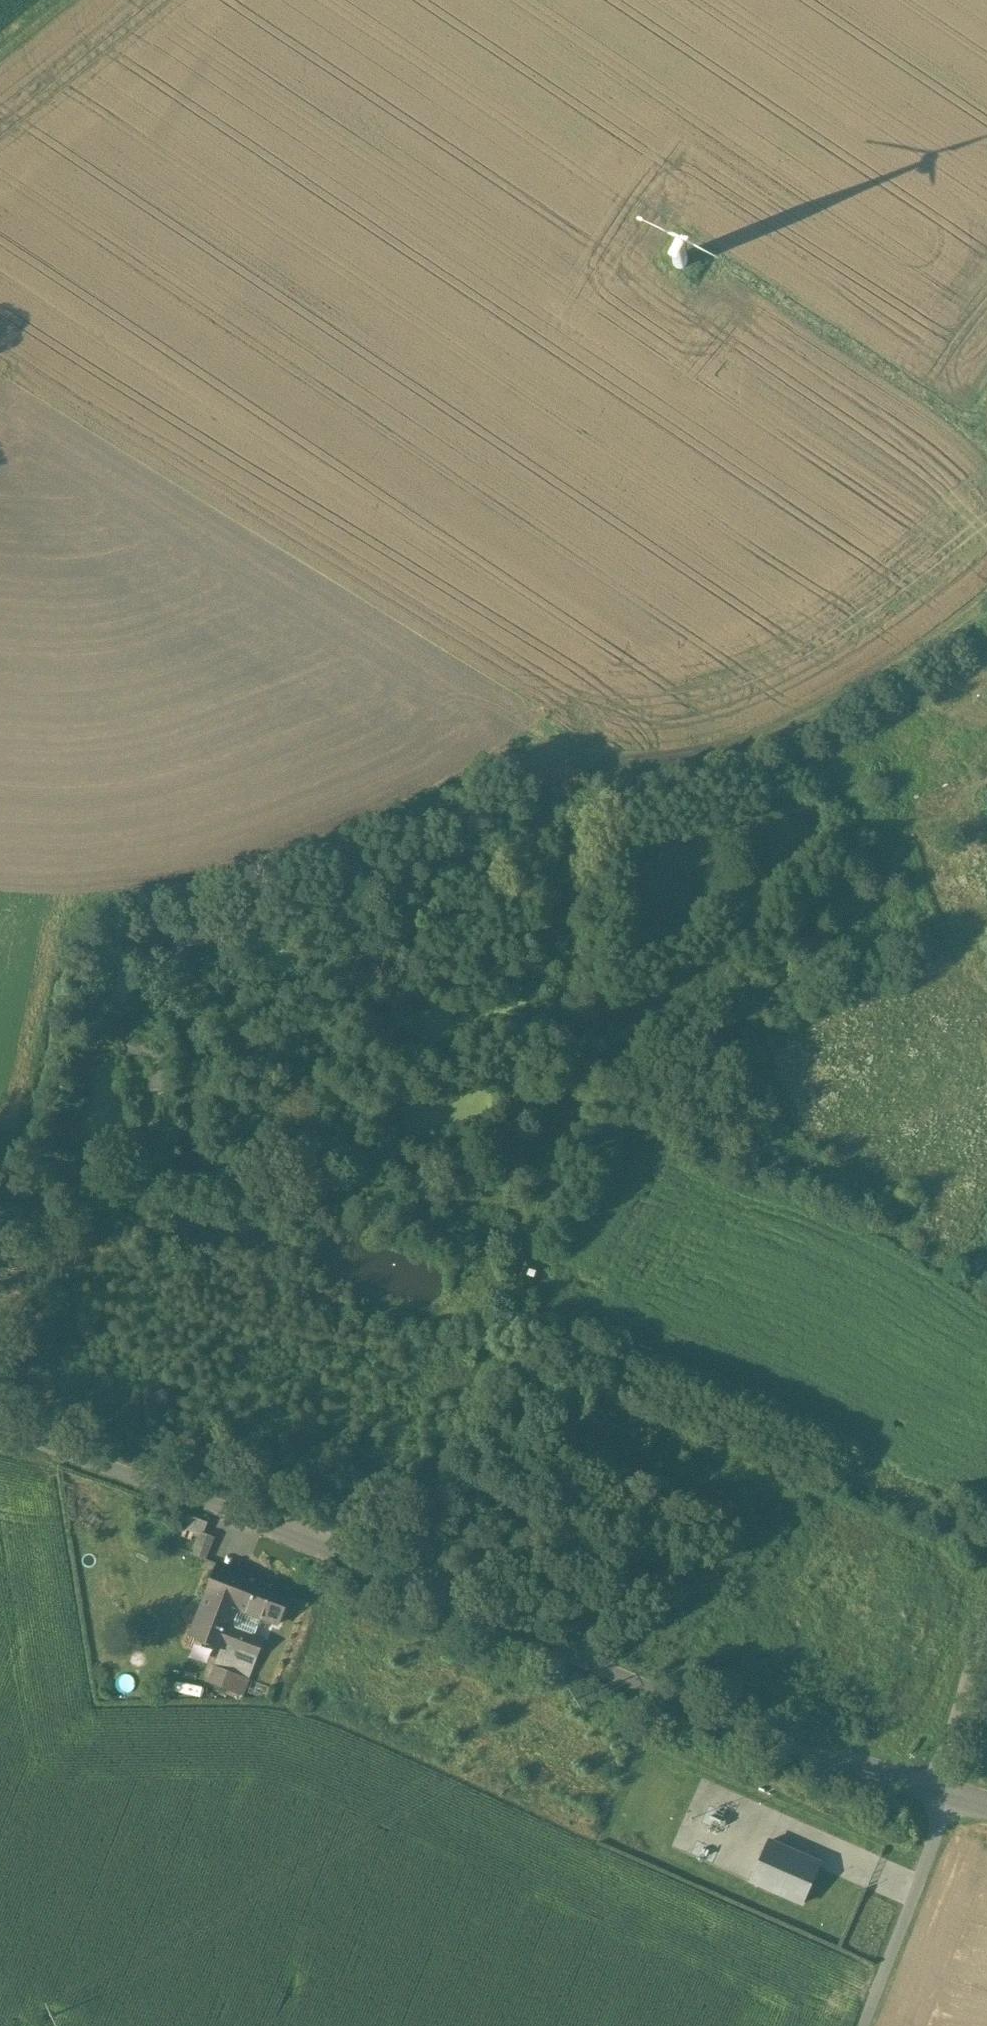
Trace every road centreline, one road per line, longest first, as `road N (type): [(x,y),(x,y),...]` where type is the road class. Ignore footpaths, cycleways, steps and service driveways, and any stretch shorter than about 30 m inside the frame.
road 1 (unclassified): [(952,1798),(693,1707),(0,1426)]
road 2 (track): [(983,436),(705,252)]
road 3 (unclassified): [(952,1798),(862,2025)]

